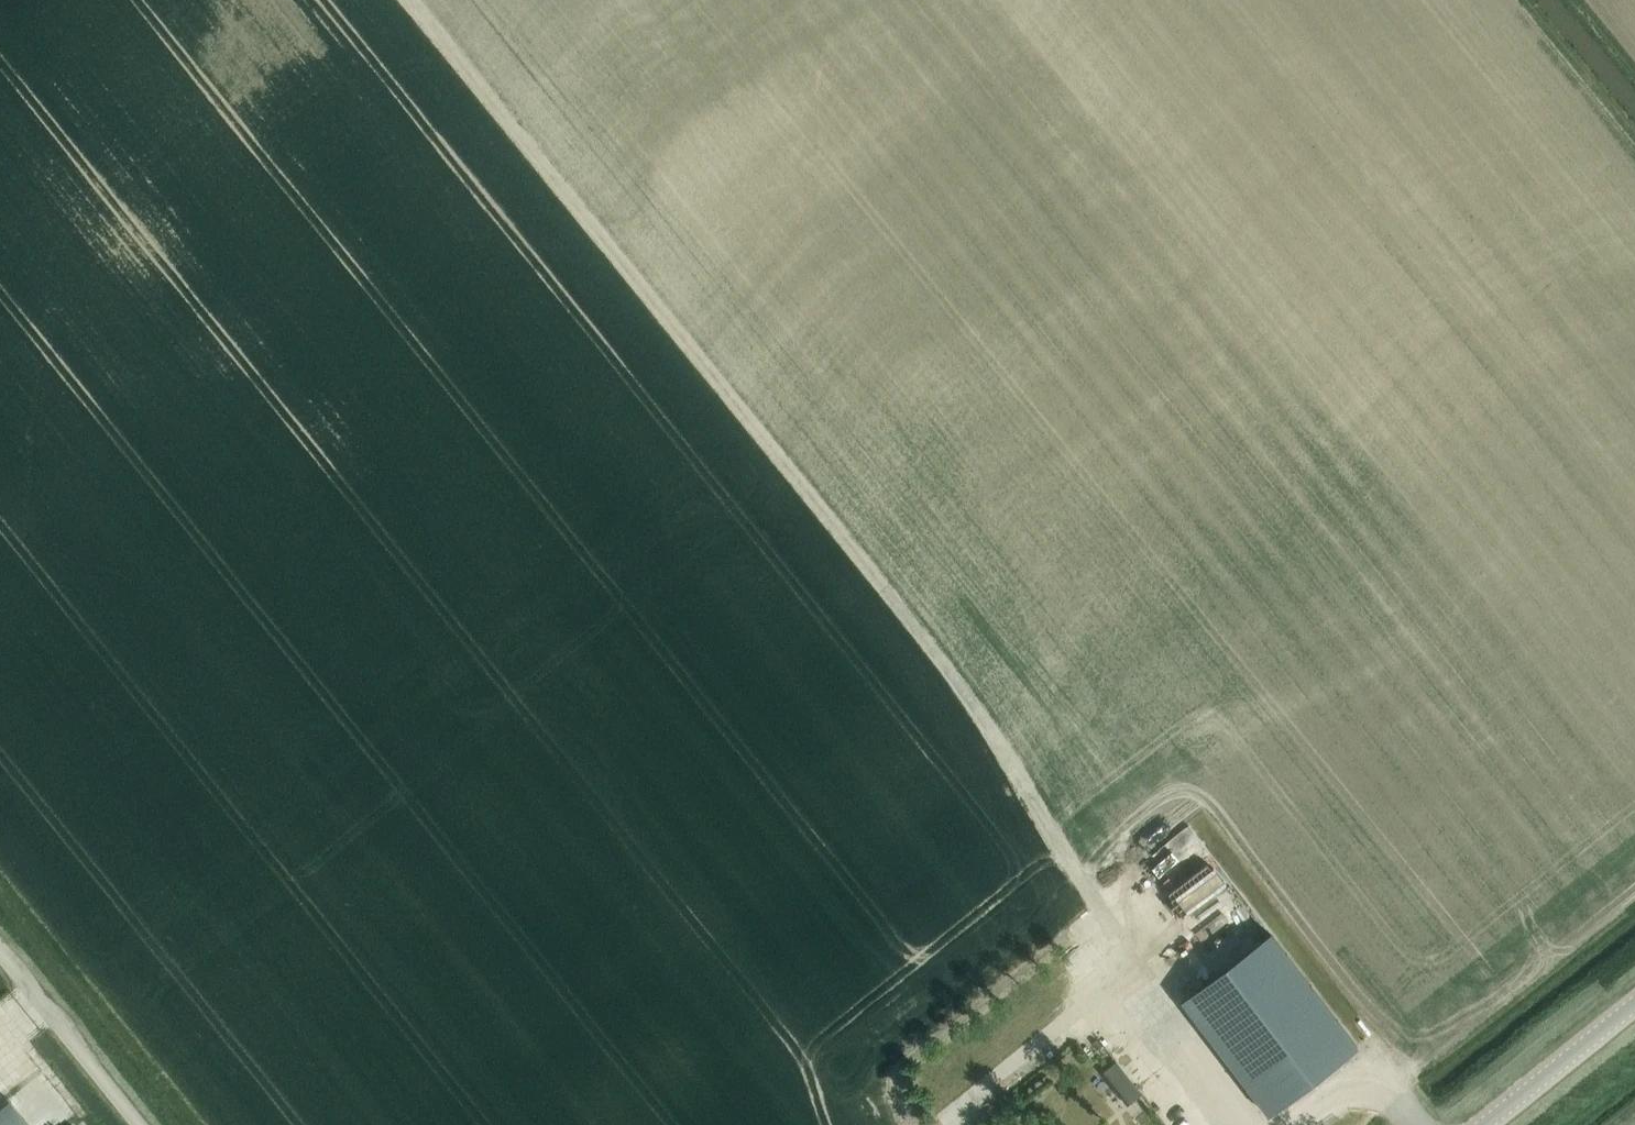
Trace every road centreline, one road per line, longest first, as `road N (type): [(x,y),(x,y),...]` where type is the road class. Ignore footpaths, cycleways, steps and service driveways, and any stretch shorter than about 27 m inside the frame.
road 1 (tertiary): [(1482,1124),(1634,1002)]
road 2 (unclassified): [(122,1124),(0,973)]

